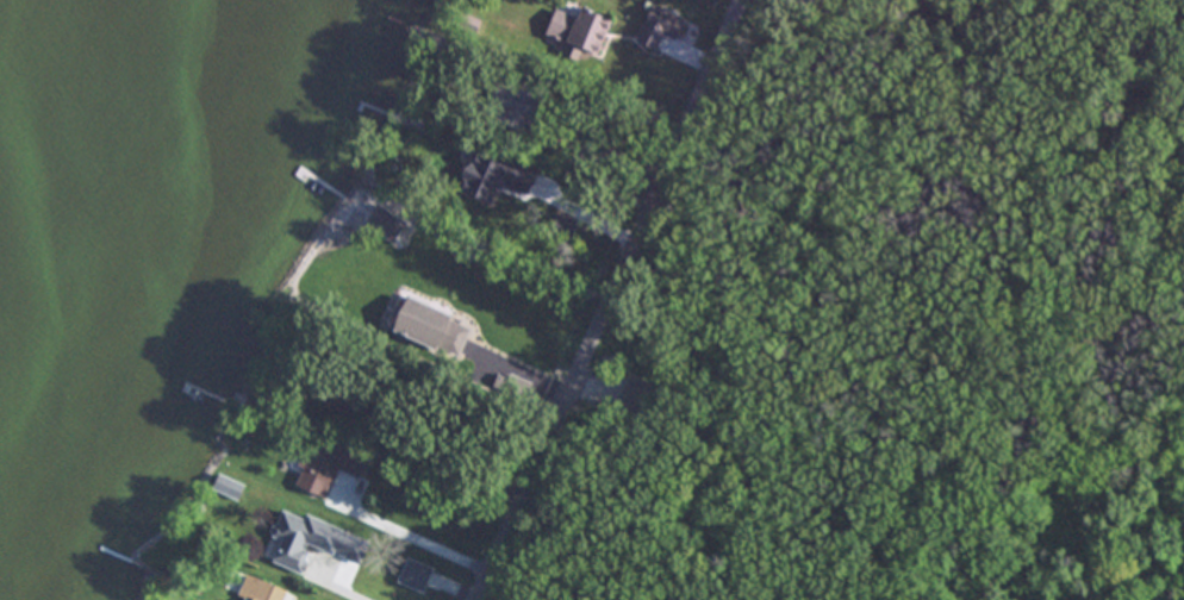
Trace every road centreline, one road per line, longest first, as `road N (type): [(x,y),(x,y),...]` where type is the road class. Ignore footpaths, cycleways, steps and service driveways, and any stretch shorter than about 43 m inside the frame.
road 1 (residential): [(489,599),(755,0)]

